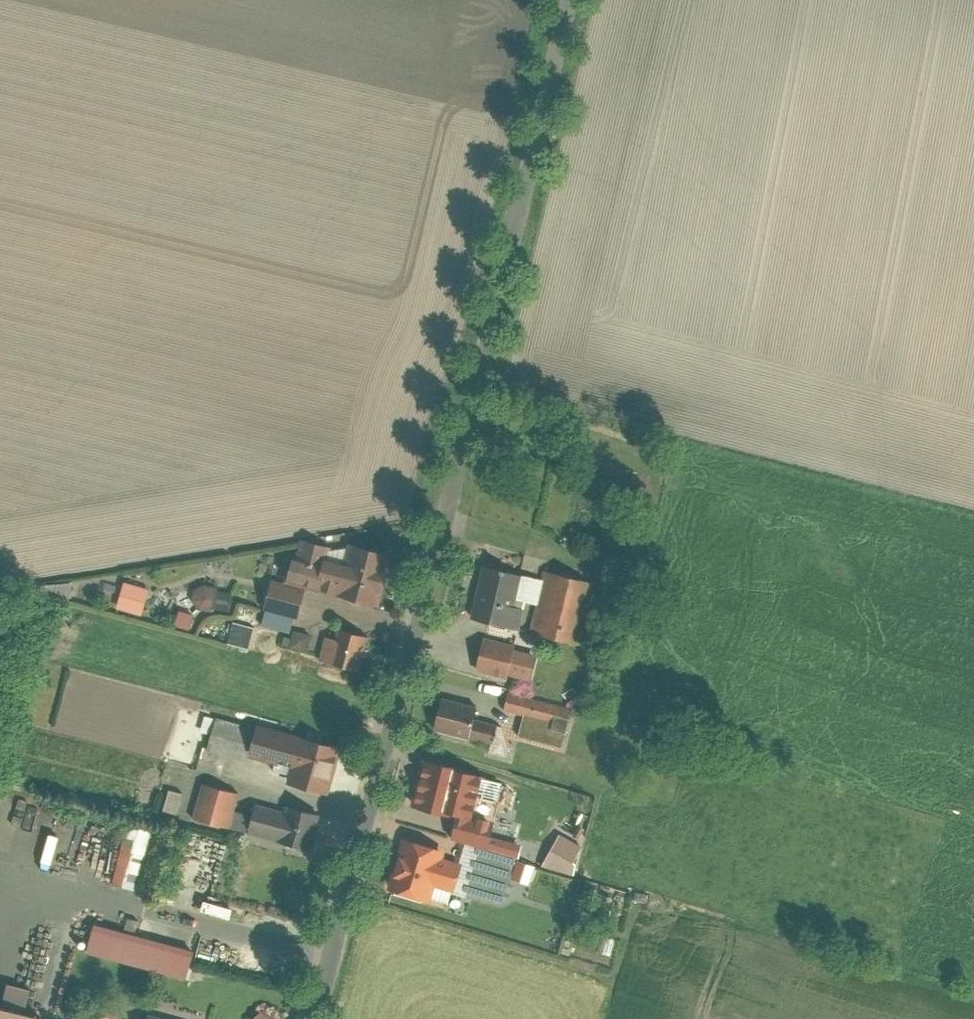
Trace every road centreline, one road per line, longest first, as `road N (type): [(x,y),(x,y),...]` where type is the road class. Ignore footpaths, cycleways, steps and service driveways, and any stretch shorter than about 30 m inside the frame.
road 1 (unclassified): [(545,0),(294,1018)]

